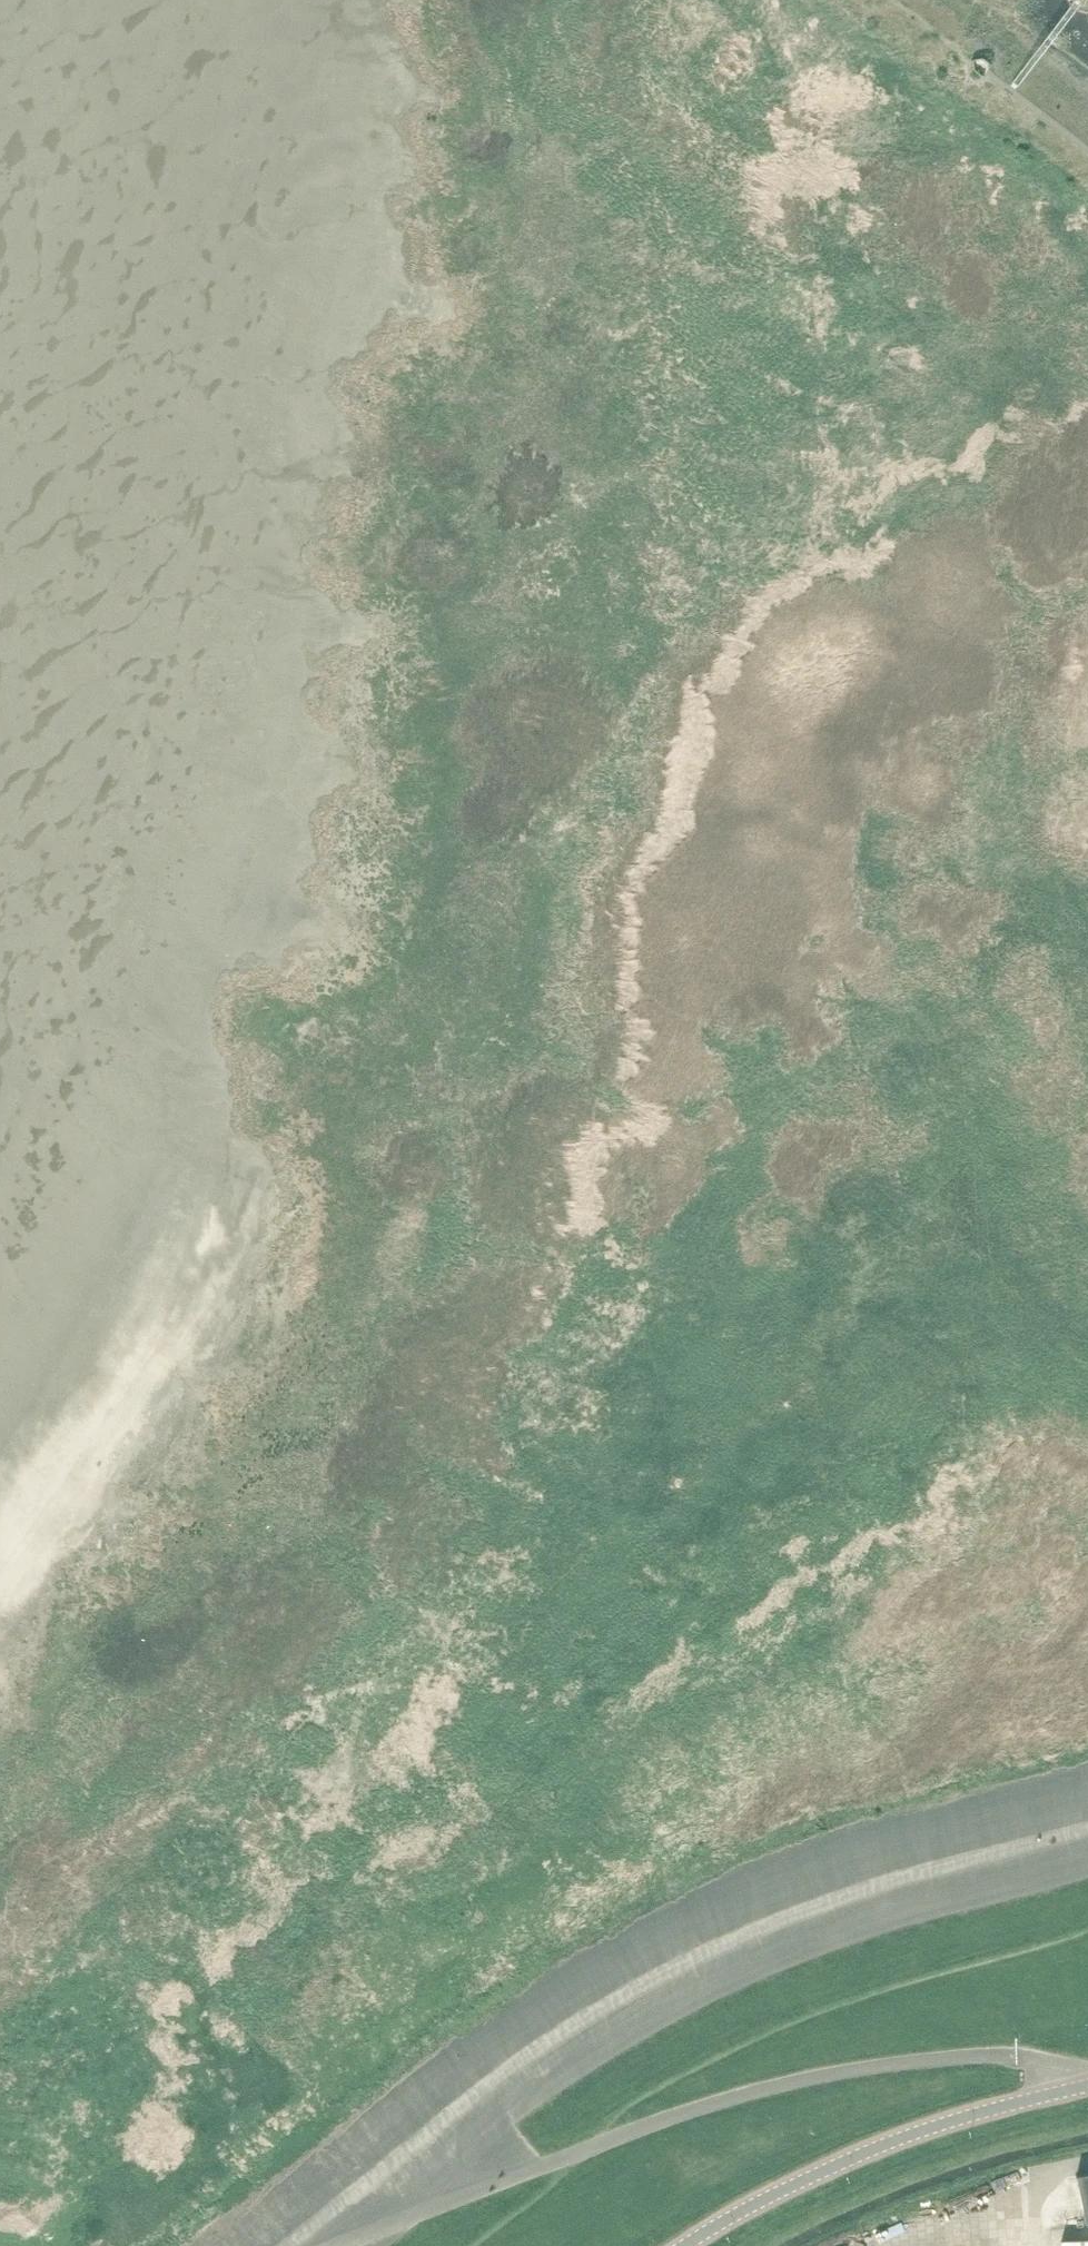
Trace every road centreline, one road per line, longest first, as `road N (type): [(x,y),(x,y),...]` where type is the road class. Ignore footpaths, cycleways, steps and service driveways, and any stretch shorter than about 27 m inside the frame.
road 1 (unclassified): [(686,2245),(846,2161),(1087,2084)]

